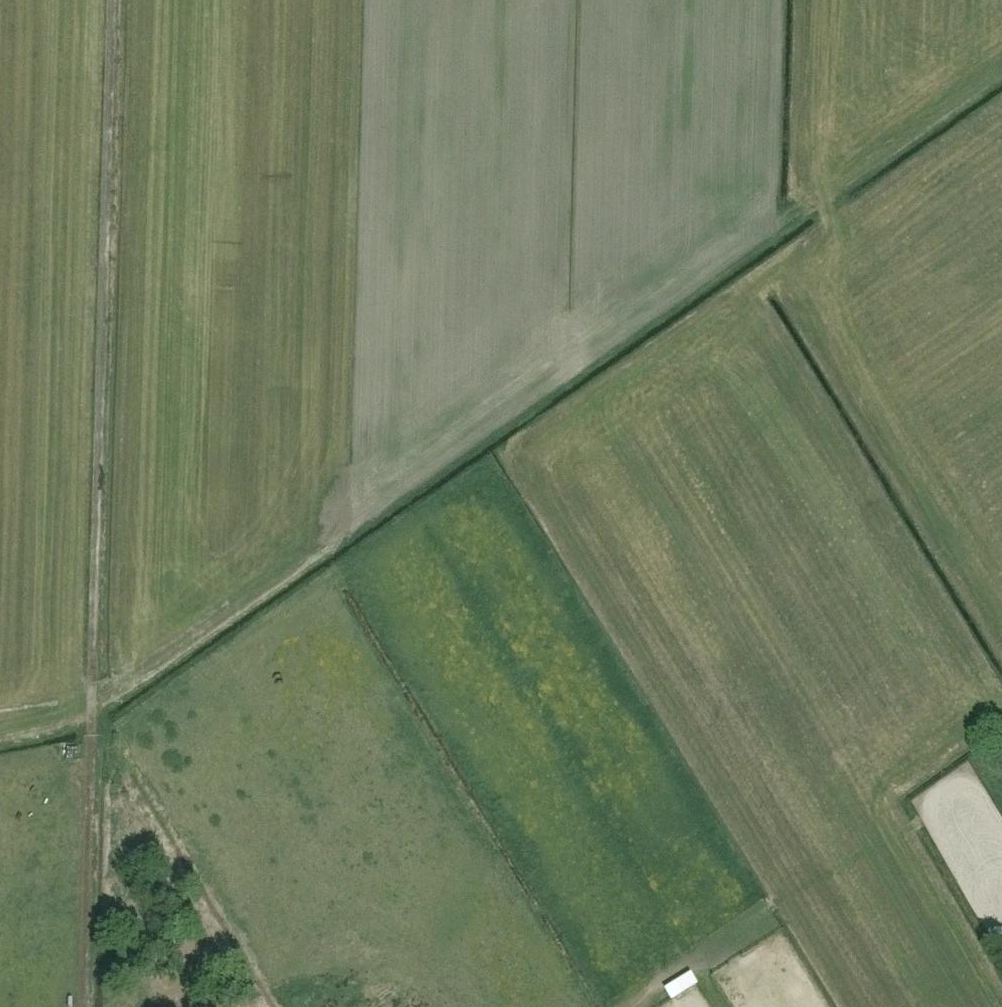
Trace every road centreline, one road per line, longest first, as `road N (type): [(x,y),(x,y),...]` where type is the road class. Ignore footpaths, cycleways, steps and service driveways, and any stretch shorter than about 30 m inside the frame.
road 1 (track): [(113,0),(86,1006)]

